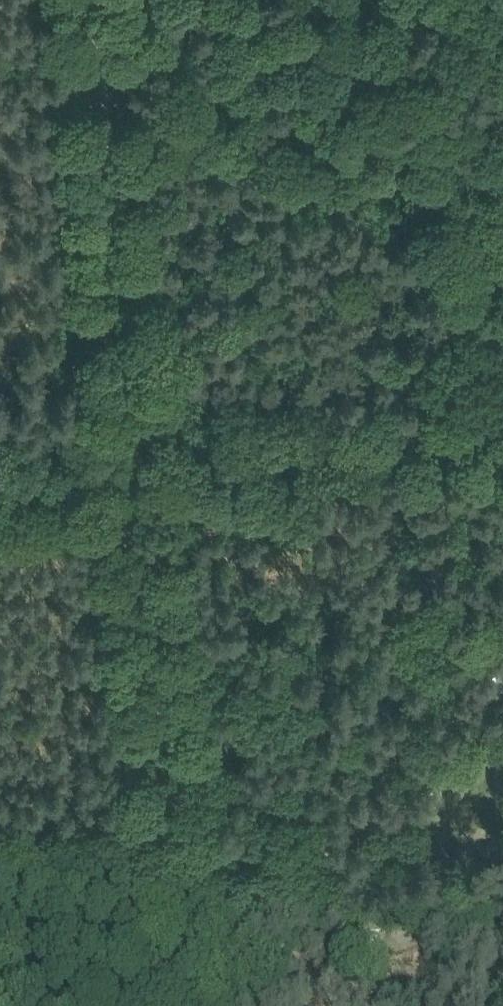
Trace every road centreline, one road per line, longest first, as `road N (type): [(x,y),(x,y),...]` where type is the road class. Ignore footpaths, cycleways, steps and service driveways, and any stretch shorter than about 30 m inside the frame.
road 1 (track): [(195,1005),(143,452)]
road 2 (track): [(143,452),(100,0)]
road 3 (track): [(143,452),(502,415)]
road 4 (track): [(0,467),(143,452)]

